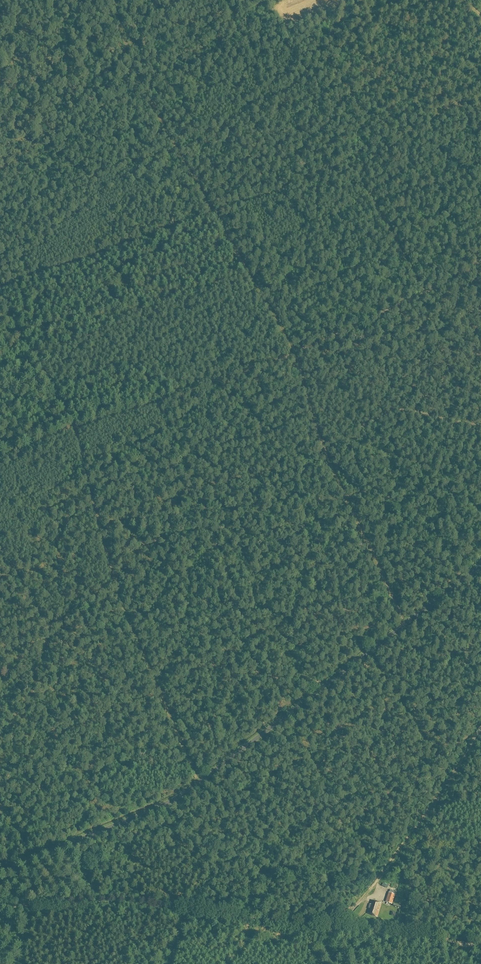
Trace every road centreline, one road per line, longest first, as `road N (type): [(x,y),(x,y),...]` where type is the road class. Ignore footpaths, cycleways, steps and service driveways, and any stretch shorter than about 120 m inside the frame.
road 1 (unclassified): [(0,871),(178,797),(480,562)]
road 2 (track): [(0,291),(346,169),(440,114),(480,107)]
road 3 (track): [(199,782),(115,594),(77,428)]
road 4 (track): [(334,930),(125,902),(0,906)]
road 5 (track): [(334,930),(398,853),(480,728)]
road 6 (track): [(324,445),(206,485),(148,515),(99,524)]
road 7 (track): [(77,428),(295,354)]
road 8 (track): [(355,0),(140,82)]
road 9 (track): [(295,354),(480,263)]
road 10 (track): [(324,445),(403,622)]
road 11 (track): [(0,166),(125,55)]
road 12 (track): [(77,428),(0,299)]
road 13 (track): [(480,945),(334,930)]
road 14 (track): [(449,765),(369,648)]

